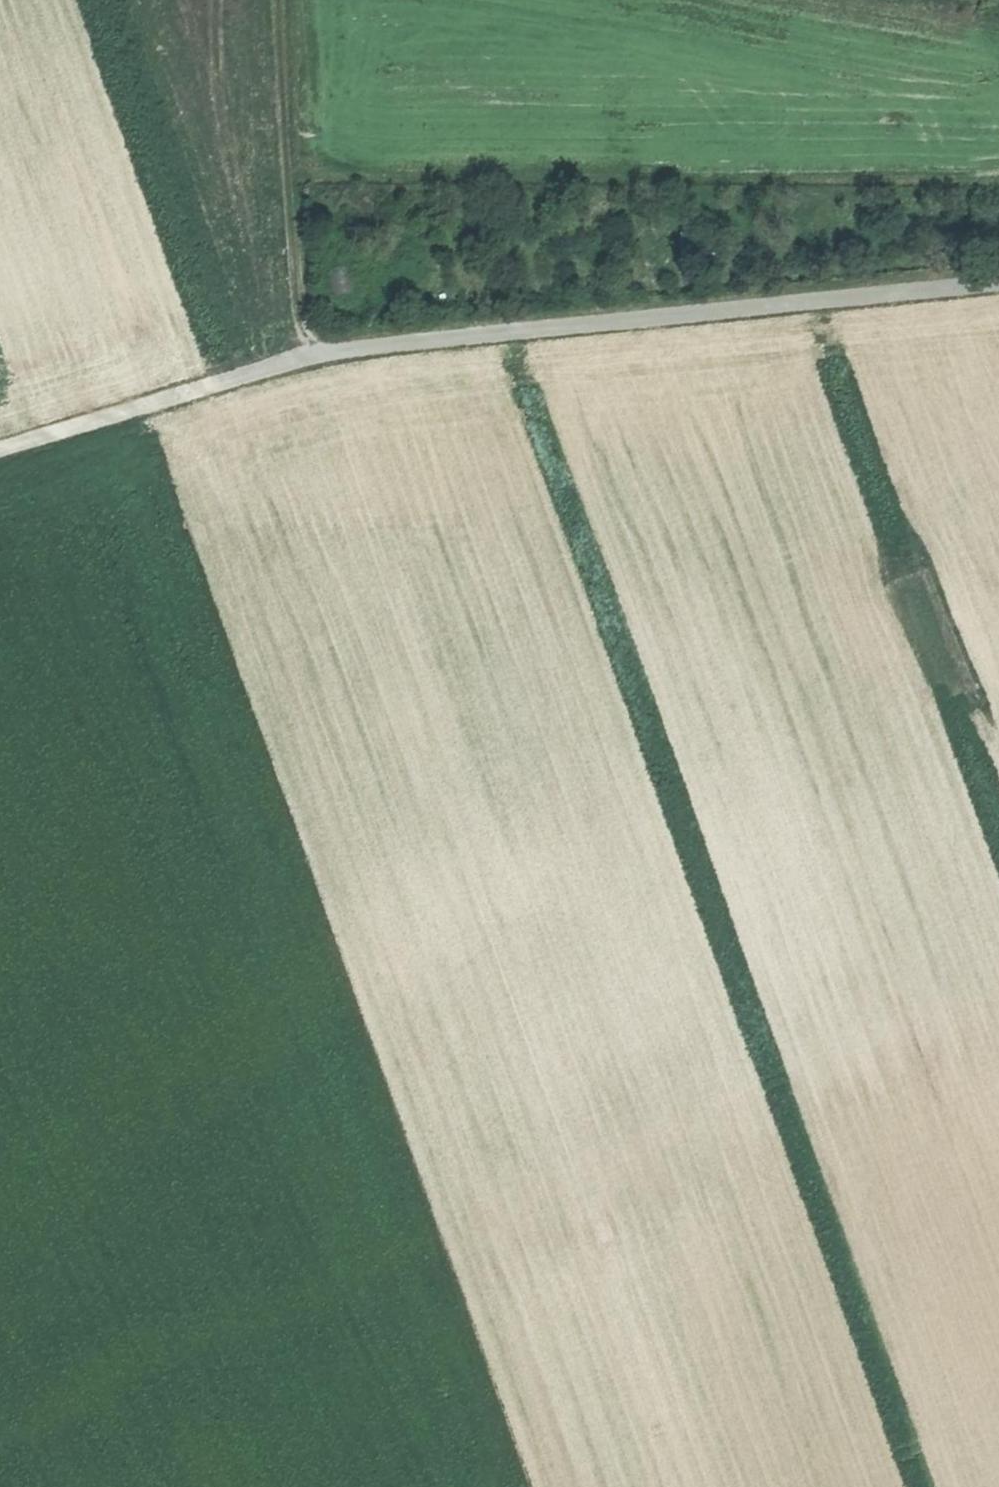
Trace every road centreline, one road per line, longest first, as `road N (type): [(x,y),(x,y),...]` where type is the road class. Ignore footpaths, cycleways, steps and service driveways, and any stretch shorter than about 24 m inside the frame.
road 1 (track): [(0,450),(310,357),(998,278)]
road 2 (track): [(284,0),(310,357)]

